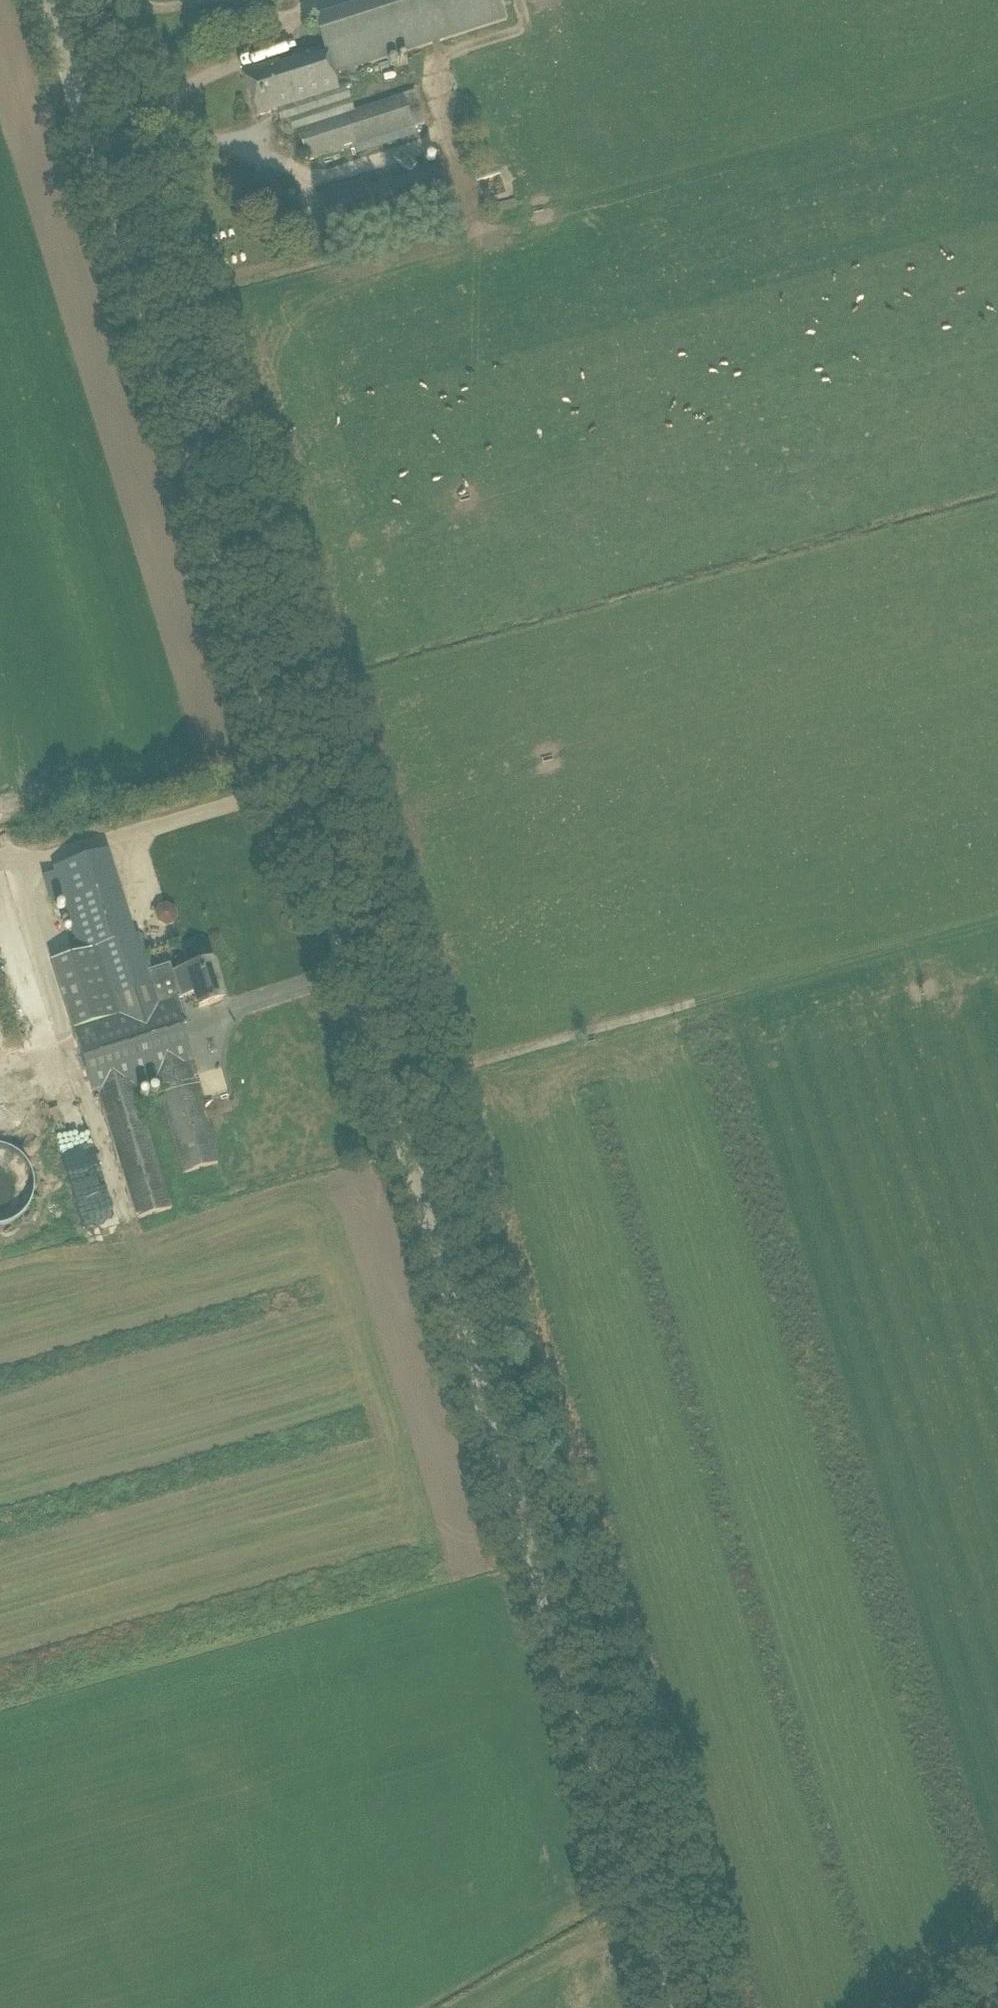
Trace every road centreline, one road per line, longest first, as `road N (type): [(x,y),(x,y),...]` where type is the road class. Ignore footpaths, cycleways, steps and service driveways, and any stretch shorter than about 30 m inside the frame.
road 1 (unclassified): [(680,2007),(51,0)]

